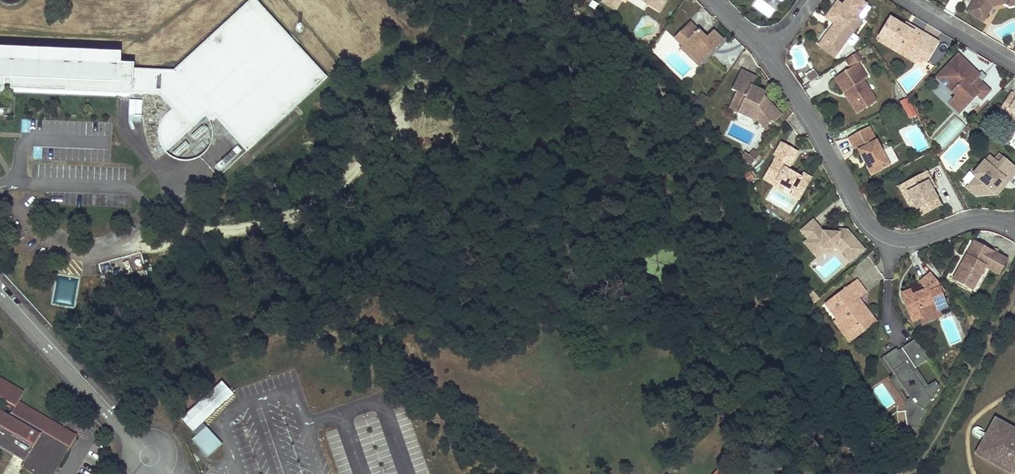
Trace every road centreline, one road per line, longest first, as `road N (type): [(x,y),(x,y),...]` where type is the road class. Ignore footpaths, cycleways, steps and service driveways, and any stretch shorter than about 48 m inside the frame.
road 1 (residential): [(1014,227),(972,220),(925,239),(889,239),(862,214),(764,42)]
road 2 (residential): [(0,297),(139,439)]

